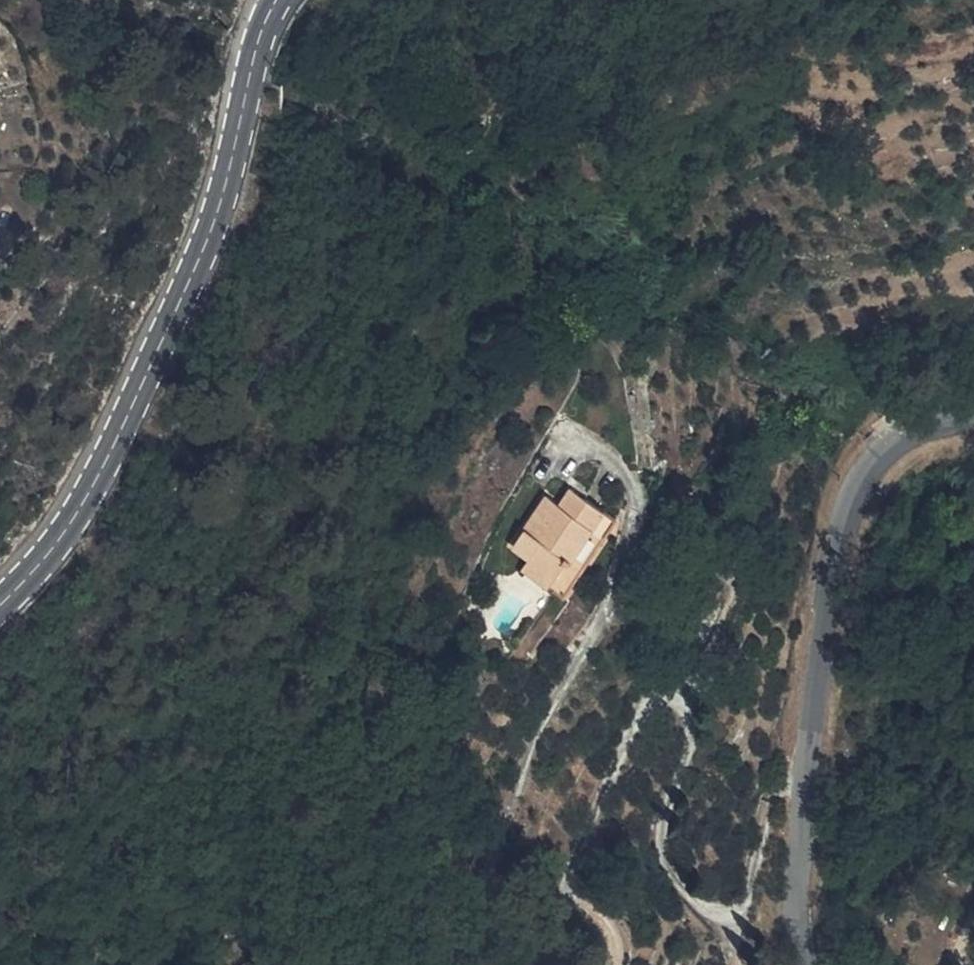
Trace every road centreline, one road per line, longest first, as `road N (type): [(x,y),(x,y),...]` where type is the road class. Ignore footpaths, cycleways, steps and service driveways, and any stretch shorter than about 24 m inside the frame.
road 1 (secondary): [(0,607),(103,474),(220,206),(262,34),(278,0)]
road 2 (tertiary): [(973,419),(917,428),(887,446),(859,483),(808,795),(806,964)]

